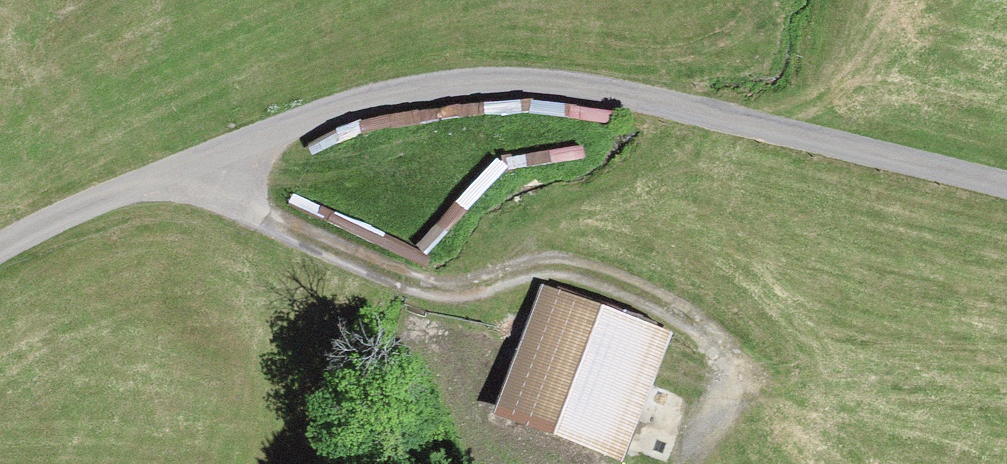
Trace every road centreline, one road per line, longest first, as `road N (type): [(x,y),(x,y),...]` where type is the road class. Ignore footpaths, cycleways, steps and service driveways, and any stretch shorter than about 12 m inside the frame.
road 1 (unclassified): [(0,256),(345,104),(500,79),(820,138),(1006,186)]
road 2 (track): [(213,157),(353,249),(479,278),(594,263),(694,295),(756,352),(735,433)]

